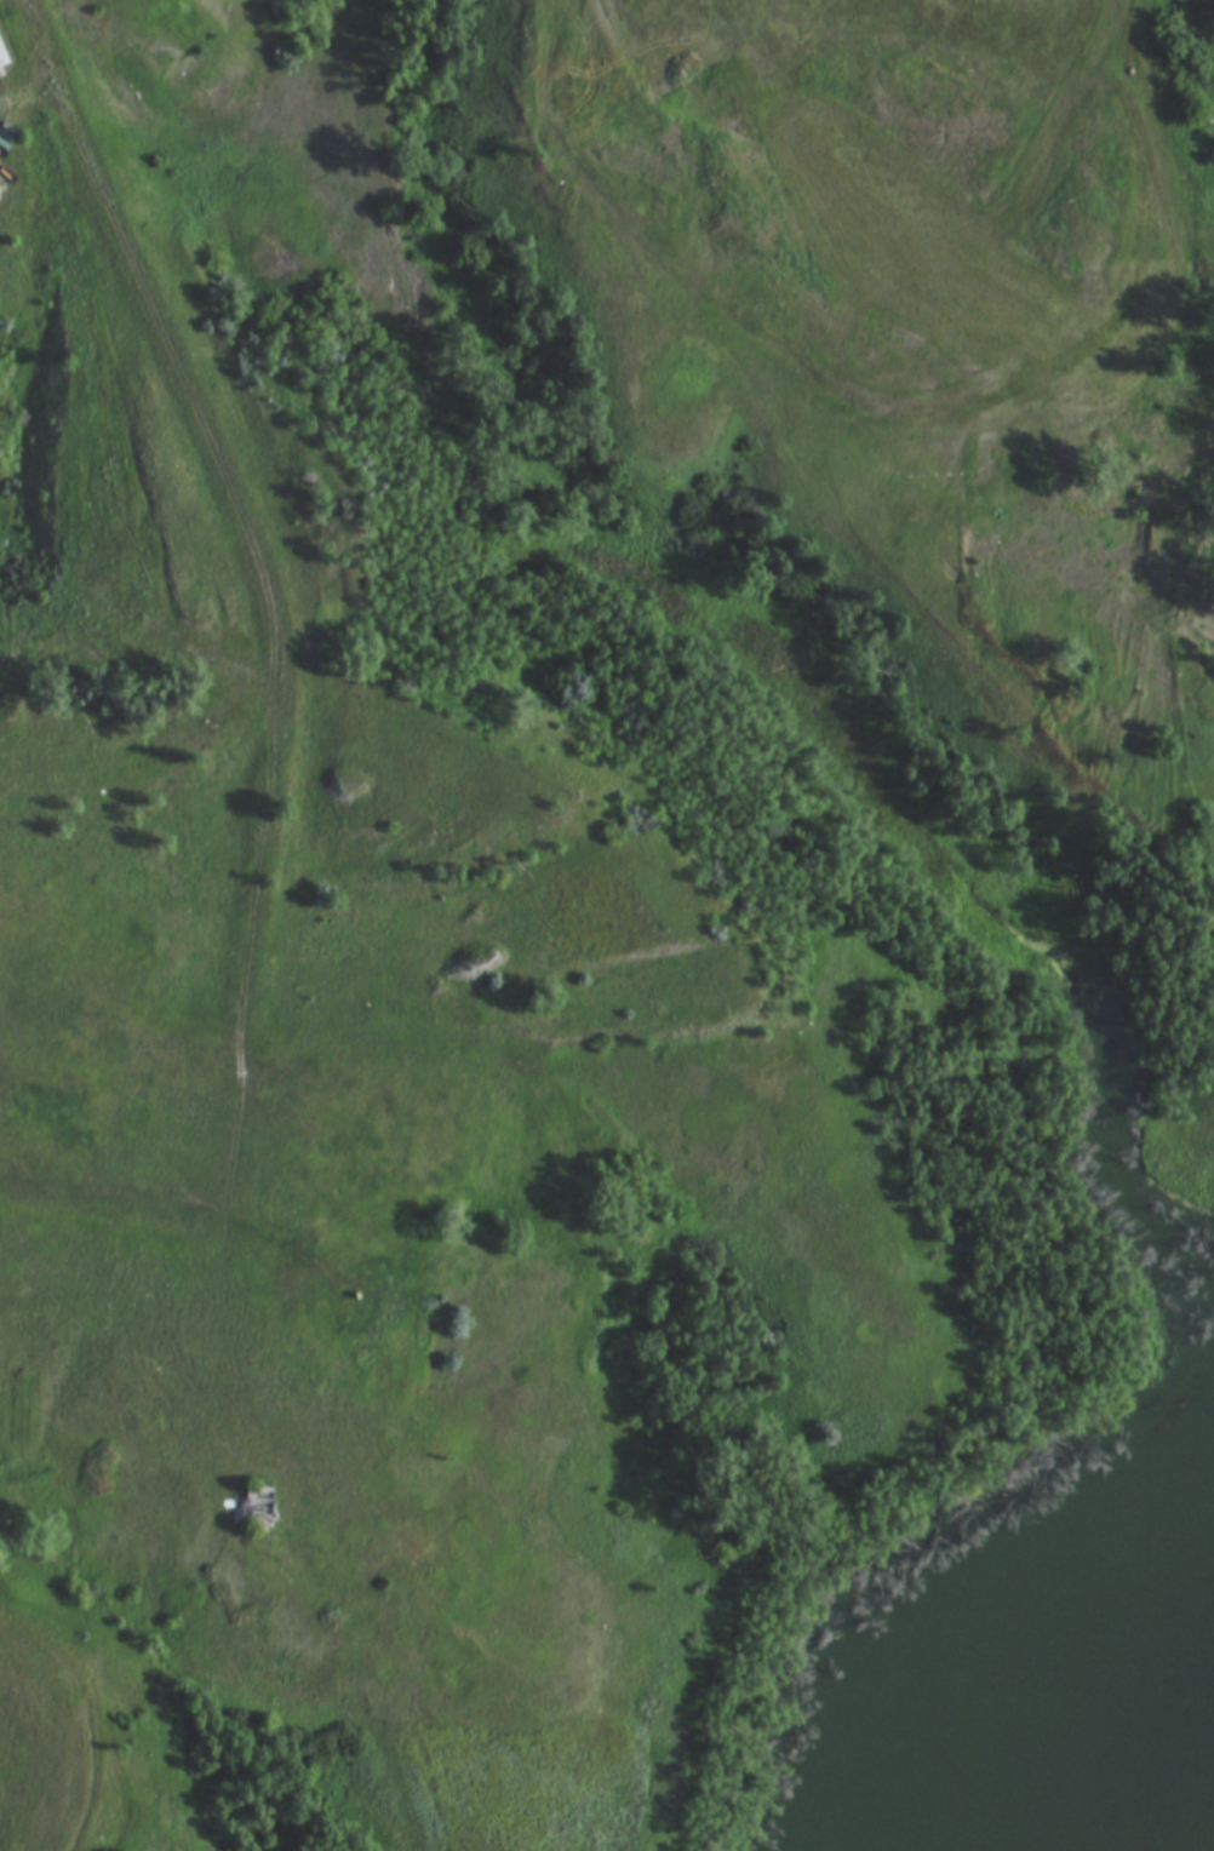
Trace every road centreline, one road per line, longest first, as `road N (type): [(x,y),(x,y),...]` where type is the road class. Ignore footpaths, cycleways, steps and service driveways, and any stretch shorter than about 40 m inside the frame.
road 1 (track): [(0,189),(53,229),(81,277),(110,560),(200,648),(236,670),(269,660),(281,649),(279,619),(208,432),(96,178),(41,24),(8,0)]

